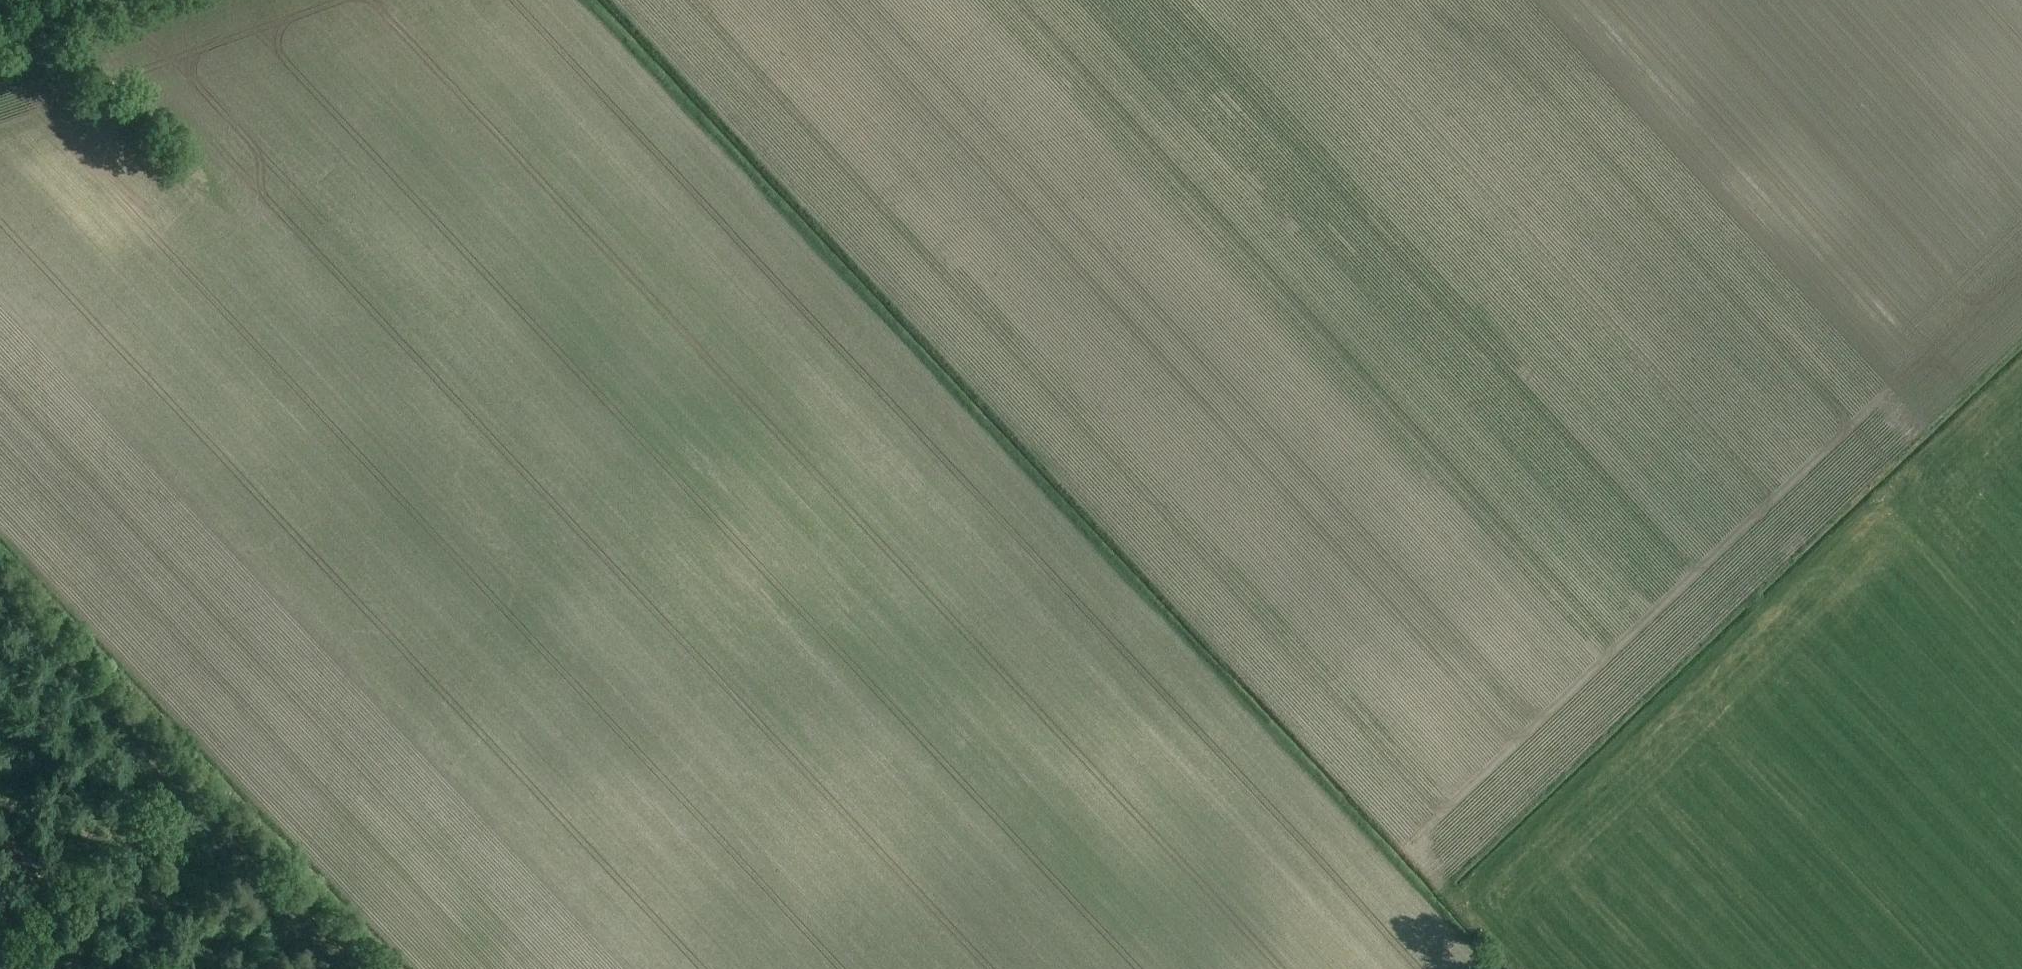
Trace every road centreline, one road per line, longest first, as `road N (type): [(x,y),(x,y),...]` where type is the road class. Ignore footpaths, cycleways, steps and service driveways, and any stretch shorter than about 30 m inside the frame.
road 1 (track): [(0,593),(345,968)]

